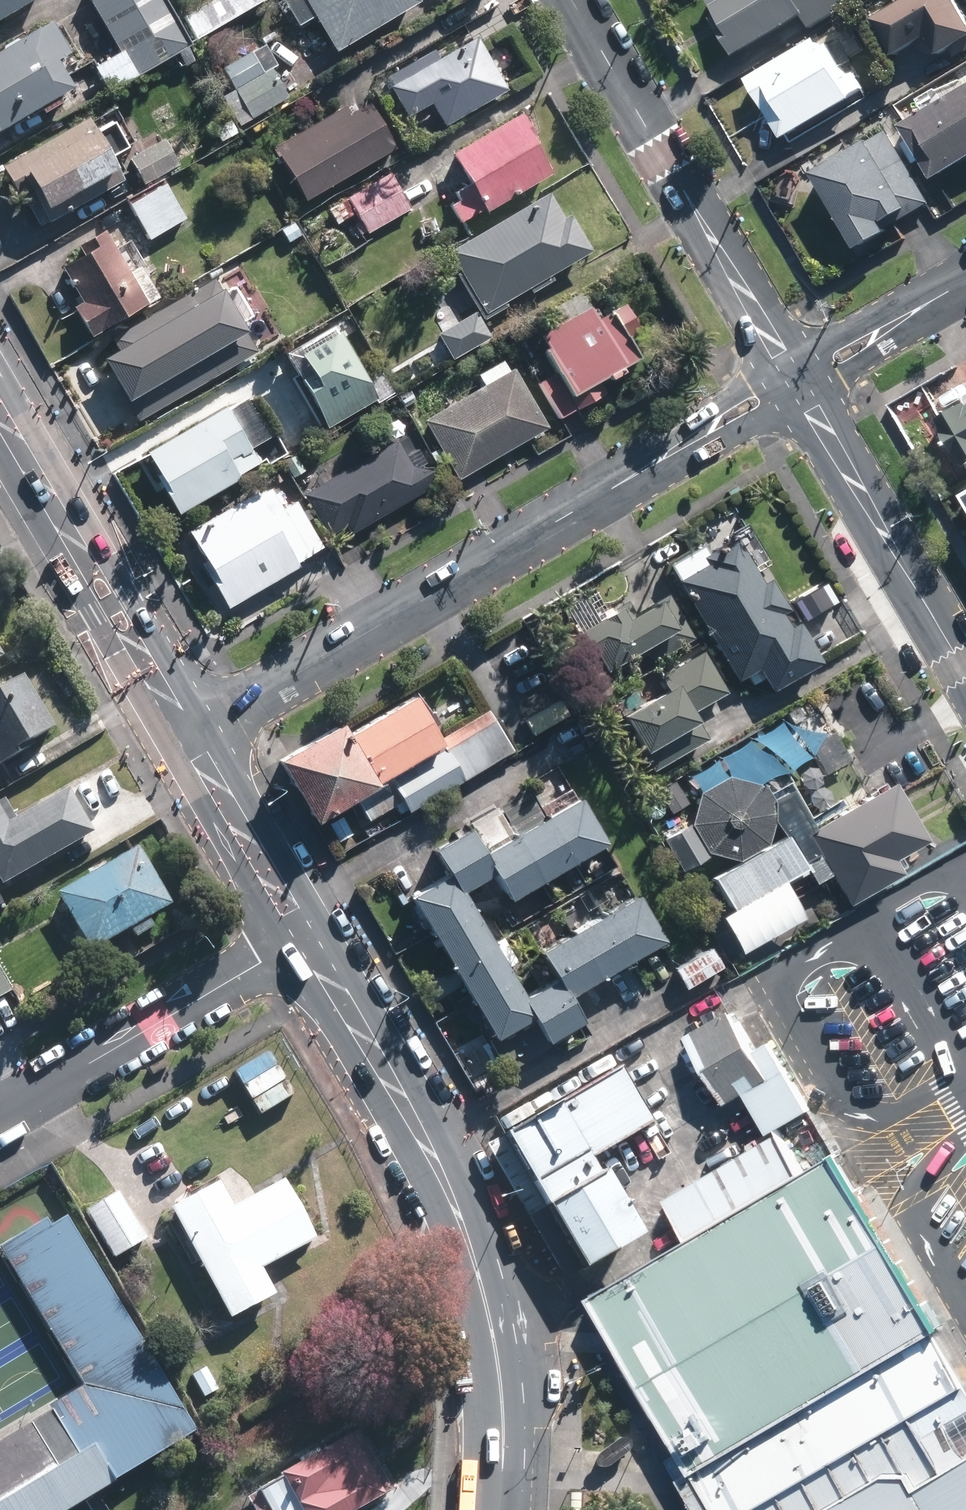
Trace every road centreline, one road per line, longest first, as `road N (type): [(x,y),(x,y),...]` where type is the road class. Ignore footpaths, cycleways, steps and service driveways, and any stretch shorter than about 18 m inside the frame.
road 1 (residential): [(794,379),(188,736)]
road 2 (secondary): [(304,936),(454,1200),(473,1250),(499,1376),(499,1509)]
road 3 (residential): [(794,379),(572,0)]
road 4 (secondary): [(0,415),(188,736)]
road 5 (residential): [(304,936),(0,1114)]
road 6 (residential): [(965,674),(794,379)]
road 7 (secondary): [(188,736),(304,936)]
road 8 (residential): [(965,279),(794,379)]

